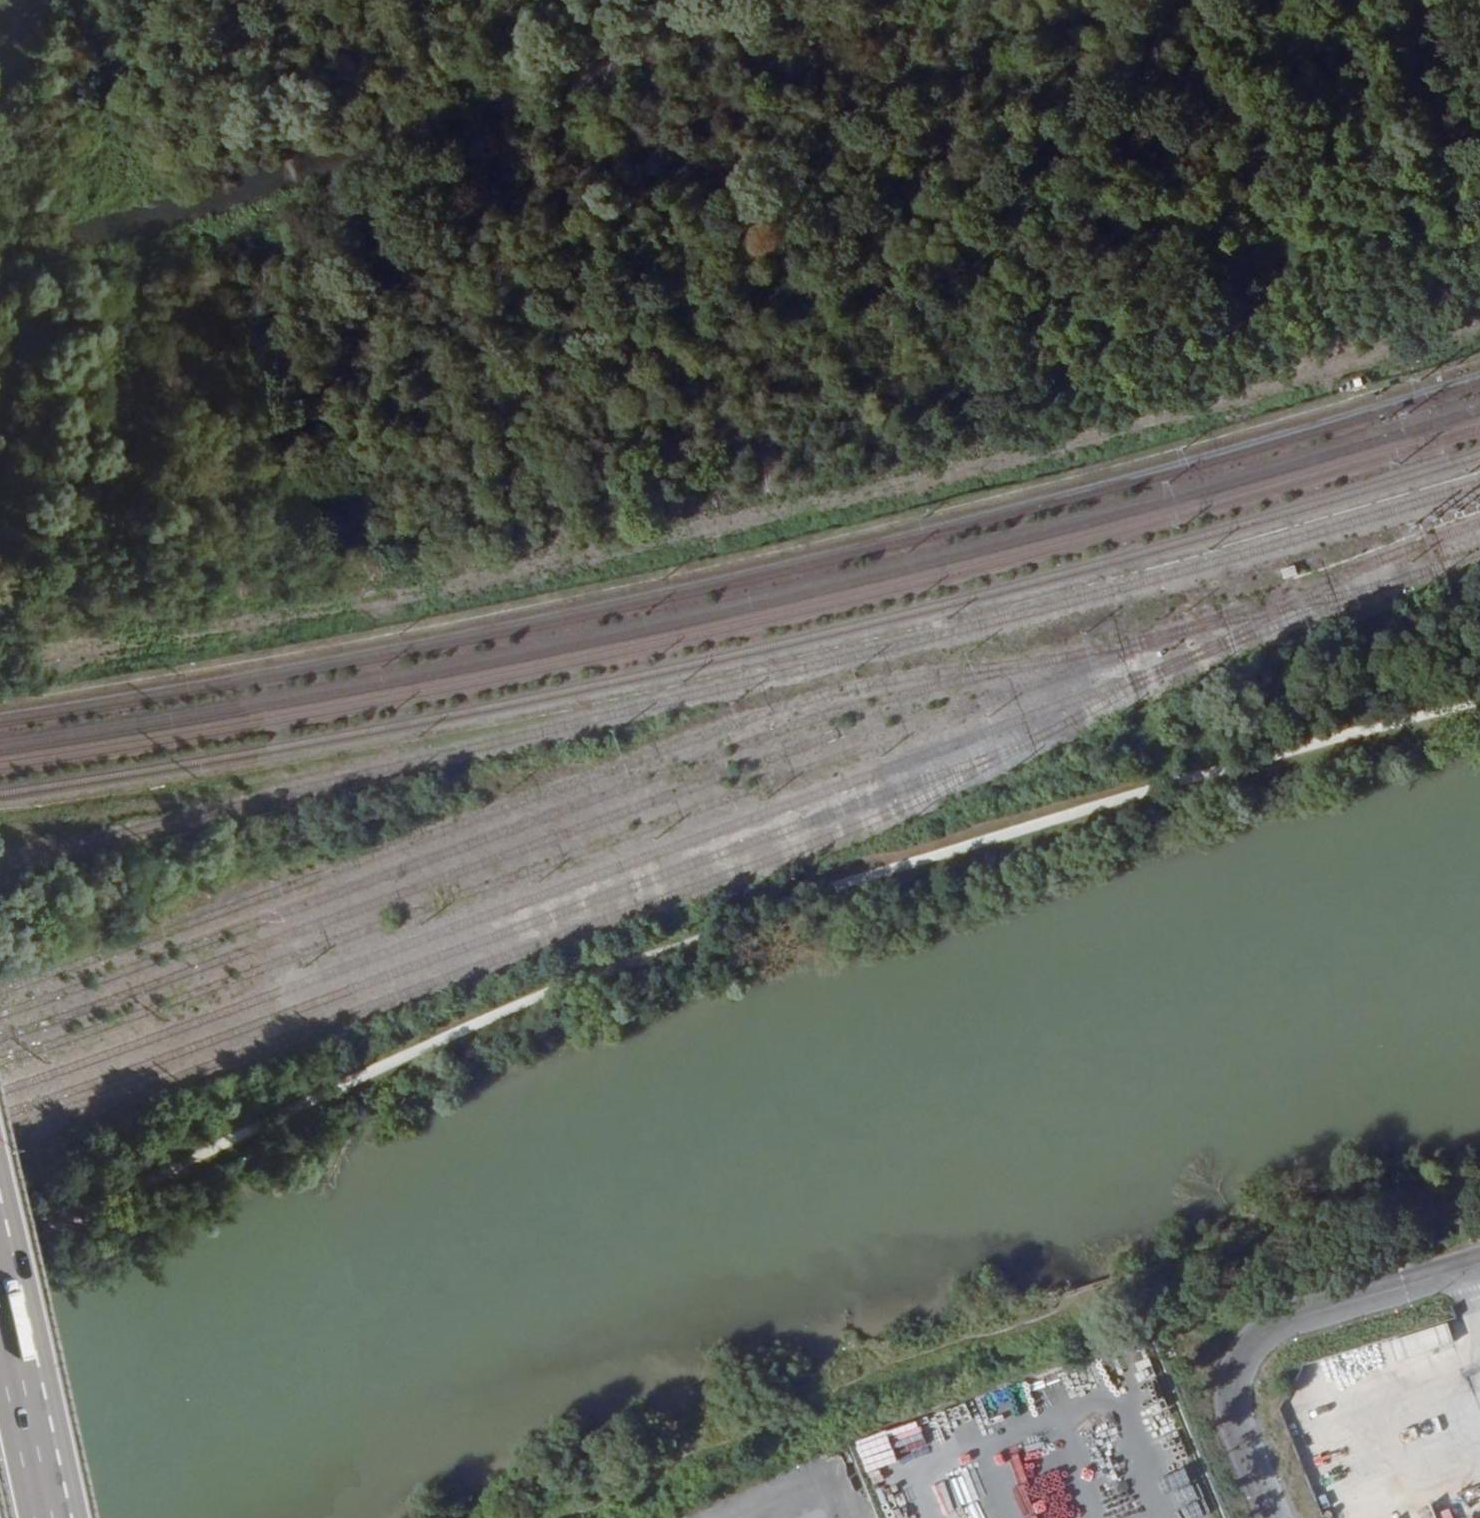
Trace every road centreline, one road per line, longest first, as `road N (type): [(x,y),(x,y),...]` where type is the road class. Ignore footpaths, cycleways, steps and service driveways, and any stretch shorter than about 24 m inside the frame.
road 1 (track): [(566,1517),(892,1369),(1479,1183)]
road 2 (motorway): [(42,1517),(0,1325)]

